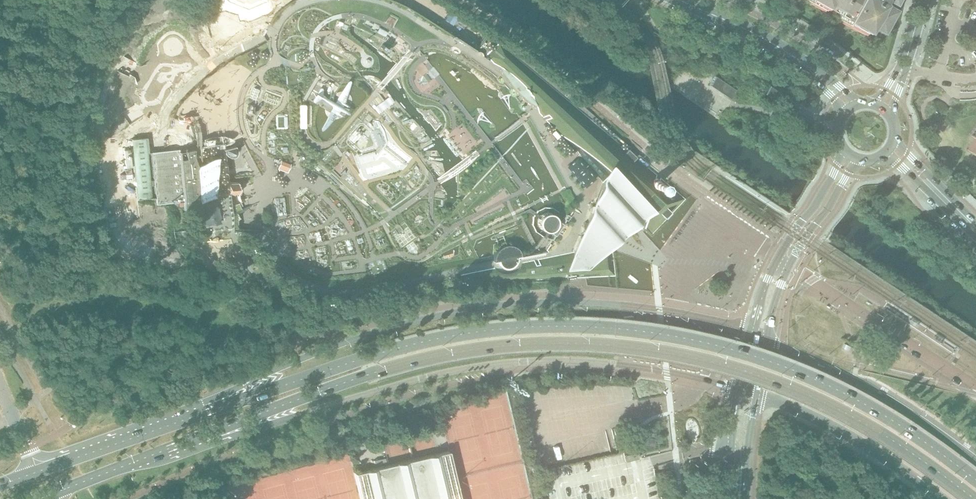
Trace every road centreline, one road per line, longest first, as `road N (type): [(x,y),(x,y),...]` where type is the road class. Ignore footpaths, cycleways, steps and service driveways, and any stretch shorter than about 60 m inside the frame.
road 1 (primary): [(975,480),(886,416),(809,375),(710,343),(626,328),(465,334),(207,411)]
road 2 (primary): [(220,430),(425,359),(507,345),(622,345),(708,360),(802,391),(876,431),(972,498)]
road 3 (primary): [(753,331),(621,304),(468,310),(303,358),(207,411)]
road 4 (primary): [(220,430),(306,414),(441,373),(521,362),(621,366),(738,388)]
road 5 (primary): [(975,458),(881,394),(768,339)]
road 6 (residential): [(975,384),(790,266)]
road 7 (primary): [(757,395),(875,449),(943,498)]
road 8 (primary): [(51,496),(220,430)]
road 9 (primary): [(207,411),(38,472)]
road 10 (residential): [(832,80),(832,61),(818,50),(723,0)]
road 11 (secondary): [(790,266),(858,160)]
road 12 (secondary): [(846,152),(778,258)]
road 13 (secondary): [(752,32),(845,112)]
road 14 (secondary): [(886,155),(975,237)]

